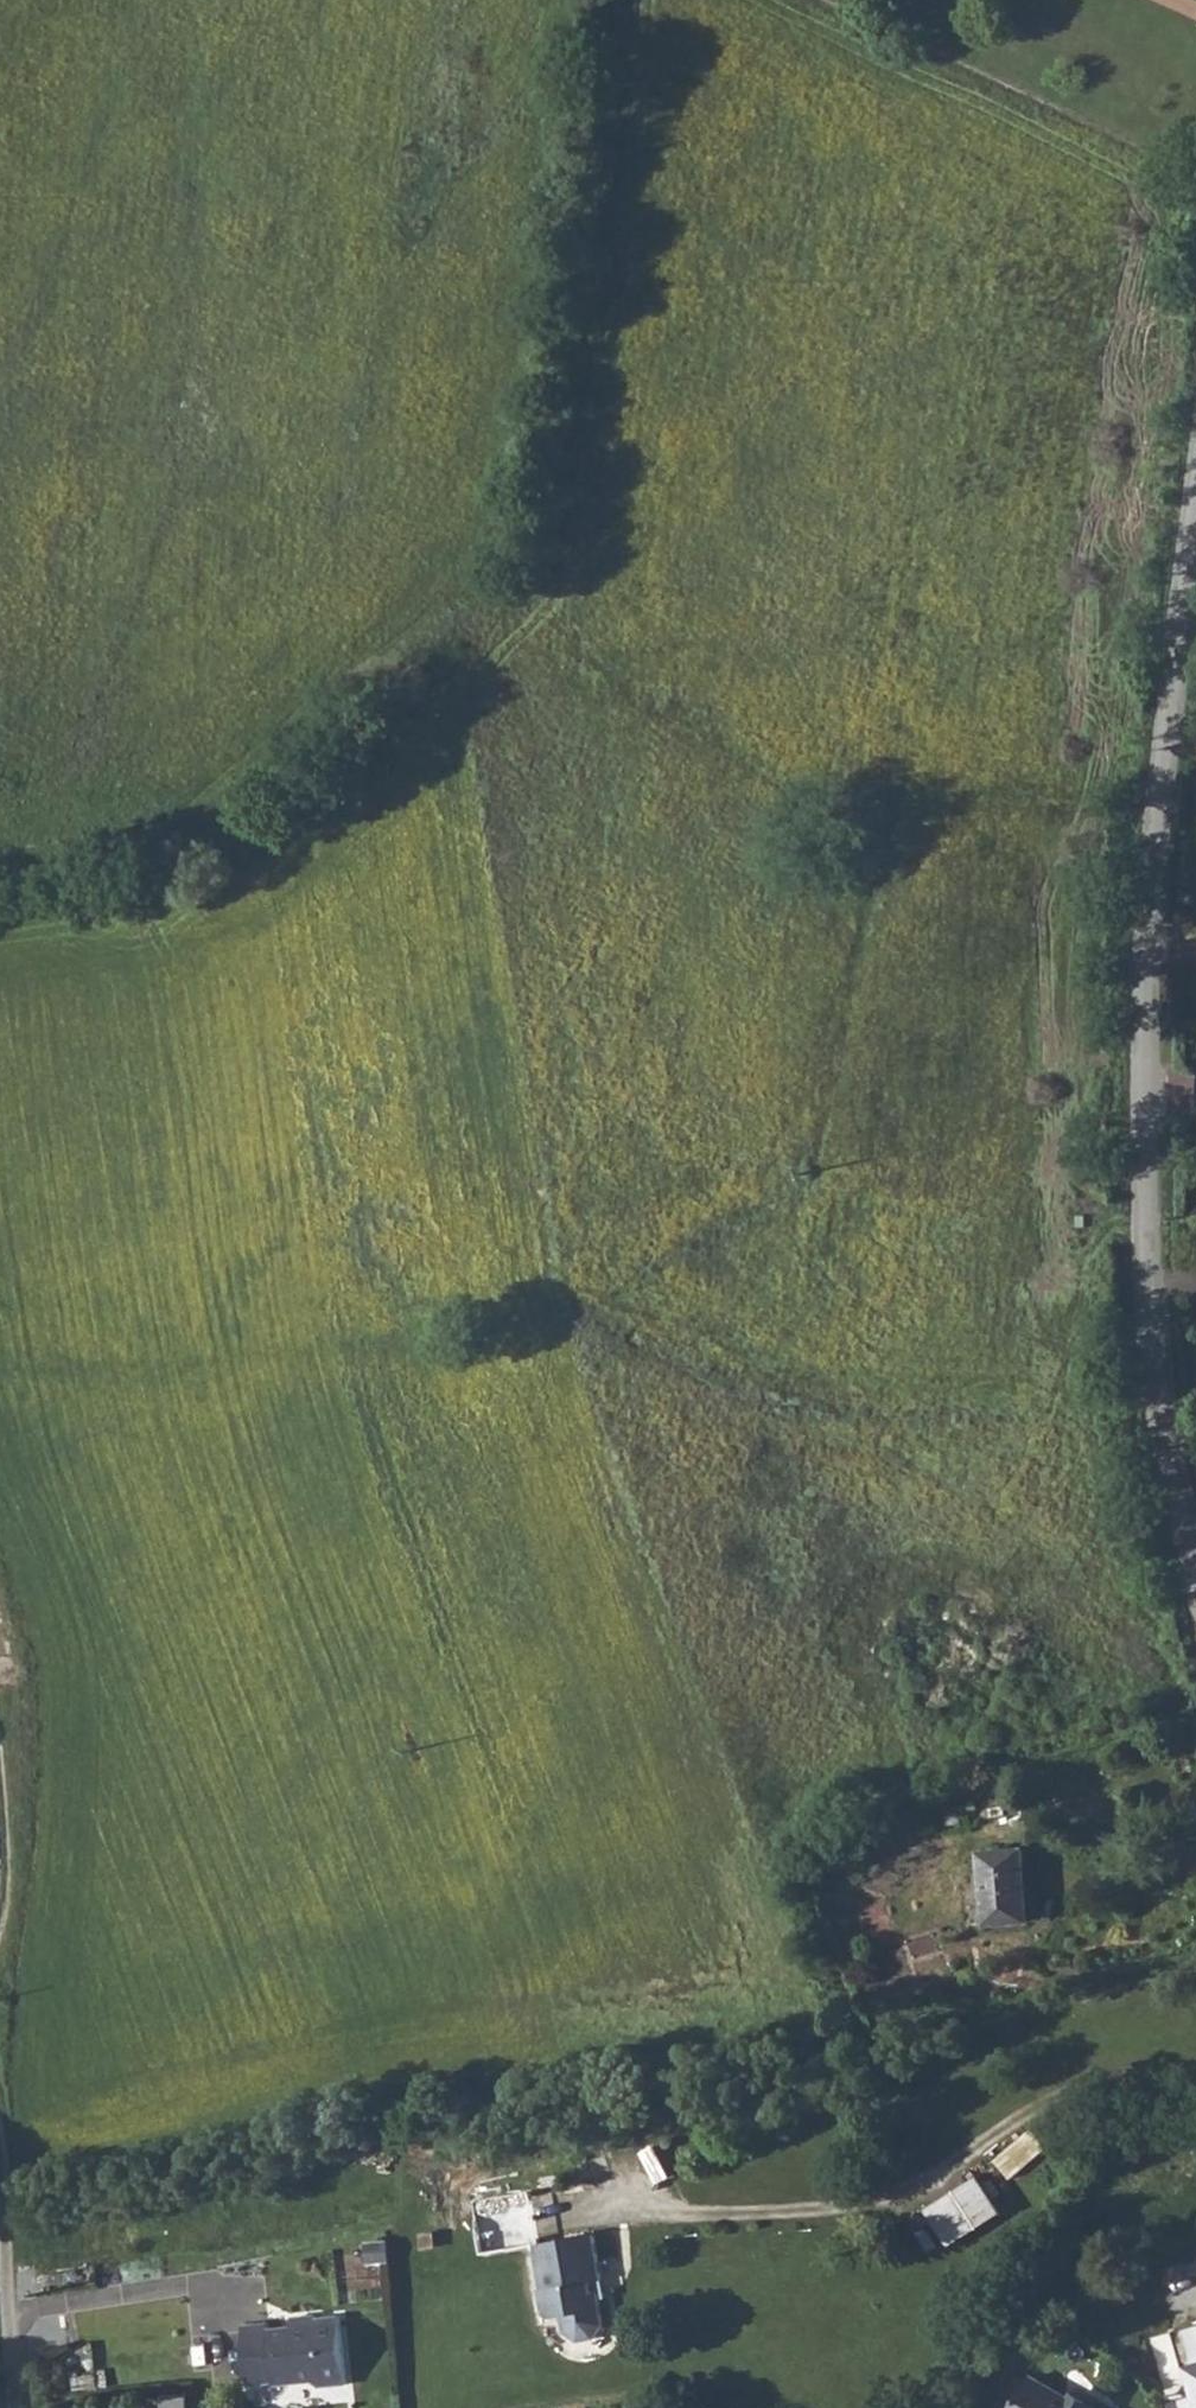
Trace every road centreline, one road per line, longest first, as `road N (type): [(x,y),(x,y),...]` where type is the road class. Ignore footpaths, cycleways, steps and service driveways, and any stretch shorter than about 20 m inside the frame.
road 1 (tertiary): [(1195,510),(1150,879),(1150,1288),(1164,1417),(1195,1565)]
road 2 (track): [(18,2407),(0,2166)]

